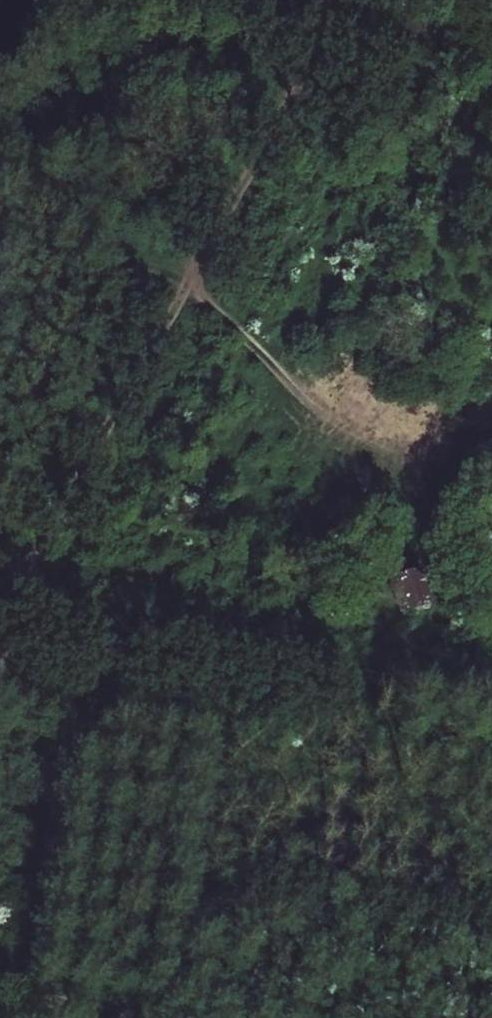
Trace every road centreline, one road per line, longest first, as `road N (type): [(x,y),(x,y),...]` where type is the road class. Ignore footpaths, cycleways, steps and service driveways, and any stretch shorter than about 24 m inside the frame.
road 1 (track): [(323,0),(293,91),(10,601),(99,652),(13,954),(34,988),(123,1017)]
road 2 (track): [(99,652),(491,685)]
road 3 (track): [(185,287),(338,418),(391,439),(491,433)]

